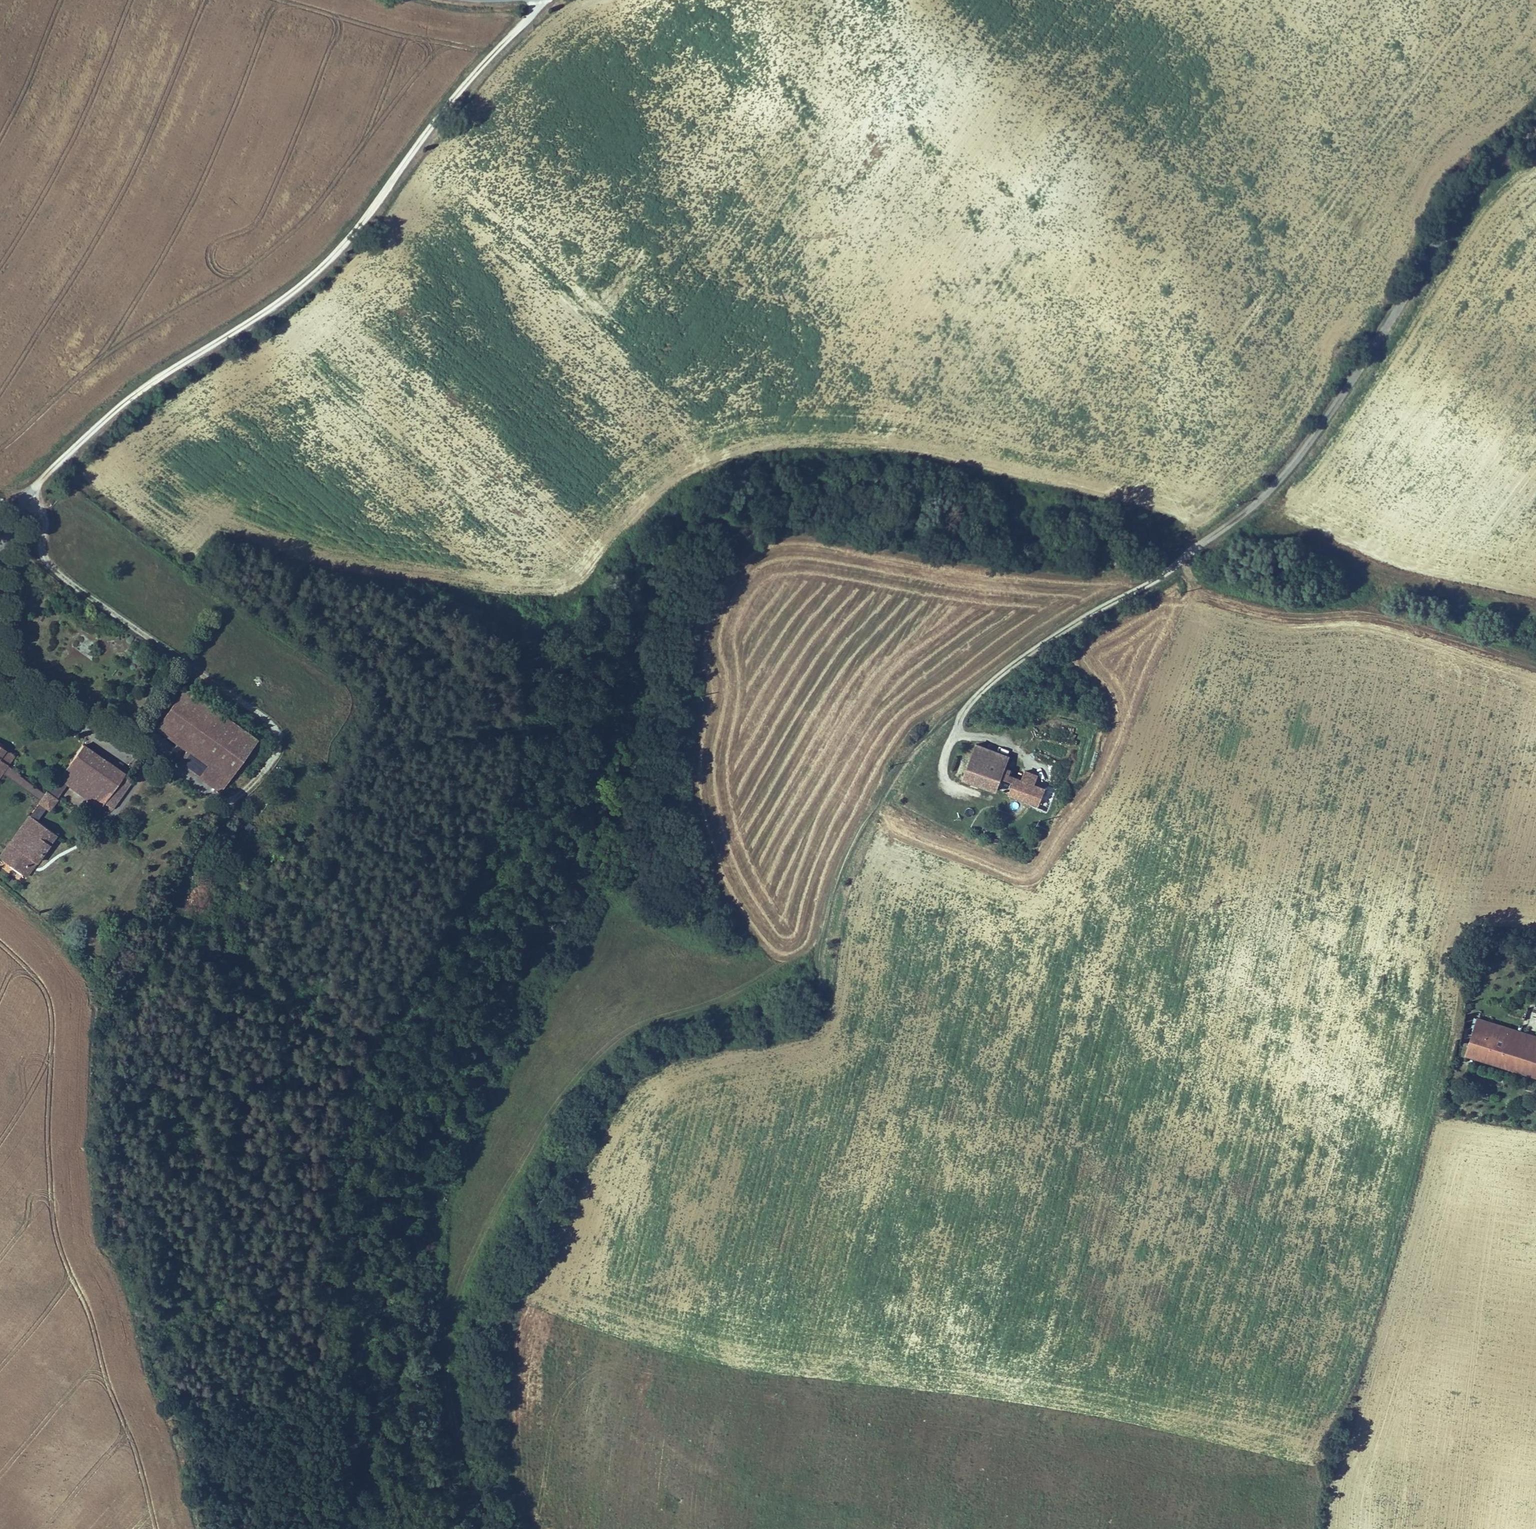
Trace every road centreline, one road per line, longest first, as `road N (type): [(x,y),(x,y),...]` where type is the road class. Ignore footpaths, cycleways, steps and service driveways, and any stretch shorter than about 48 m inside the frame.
road 1 (track): [(963,708),(916,738),(885,783),(842,869),(822,937),(822,995),(793,1037),(671,1057),(645,1065),(618,1089),(495,1337),(493,1528)]
road 2 (unclassified): [(1535,126),(1477,183),(1307,446),(1256,504),(1163,576),(1020,658),(963,708)]

